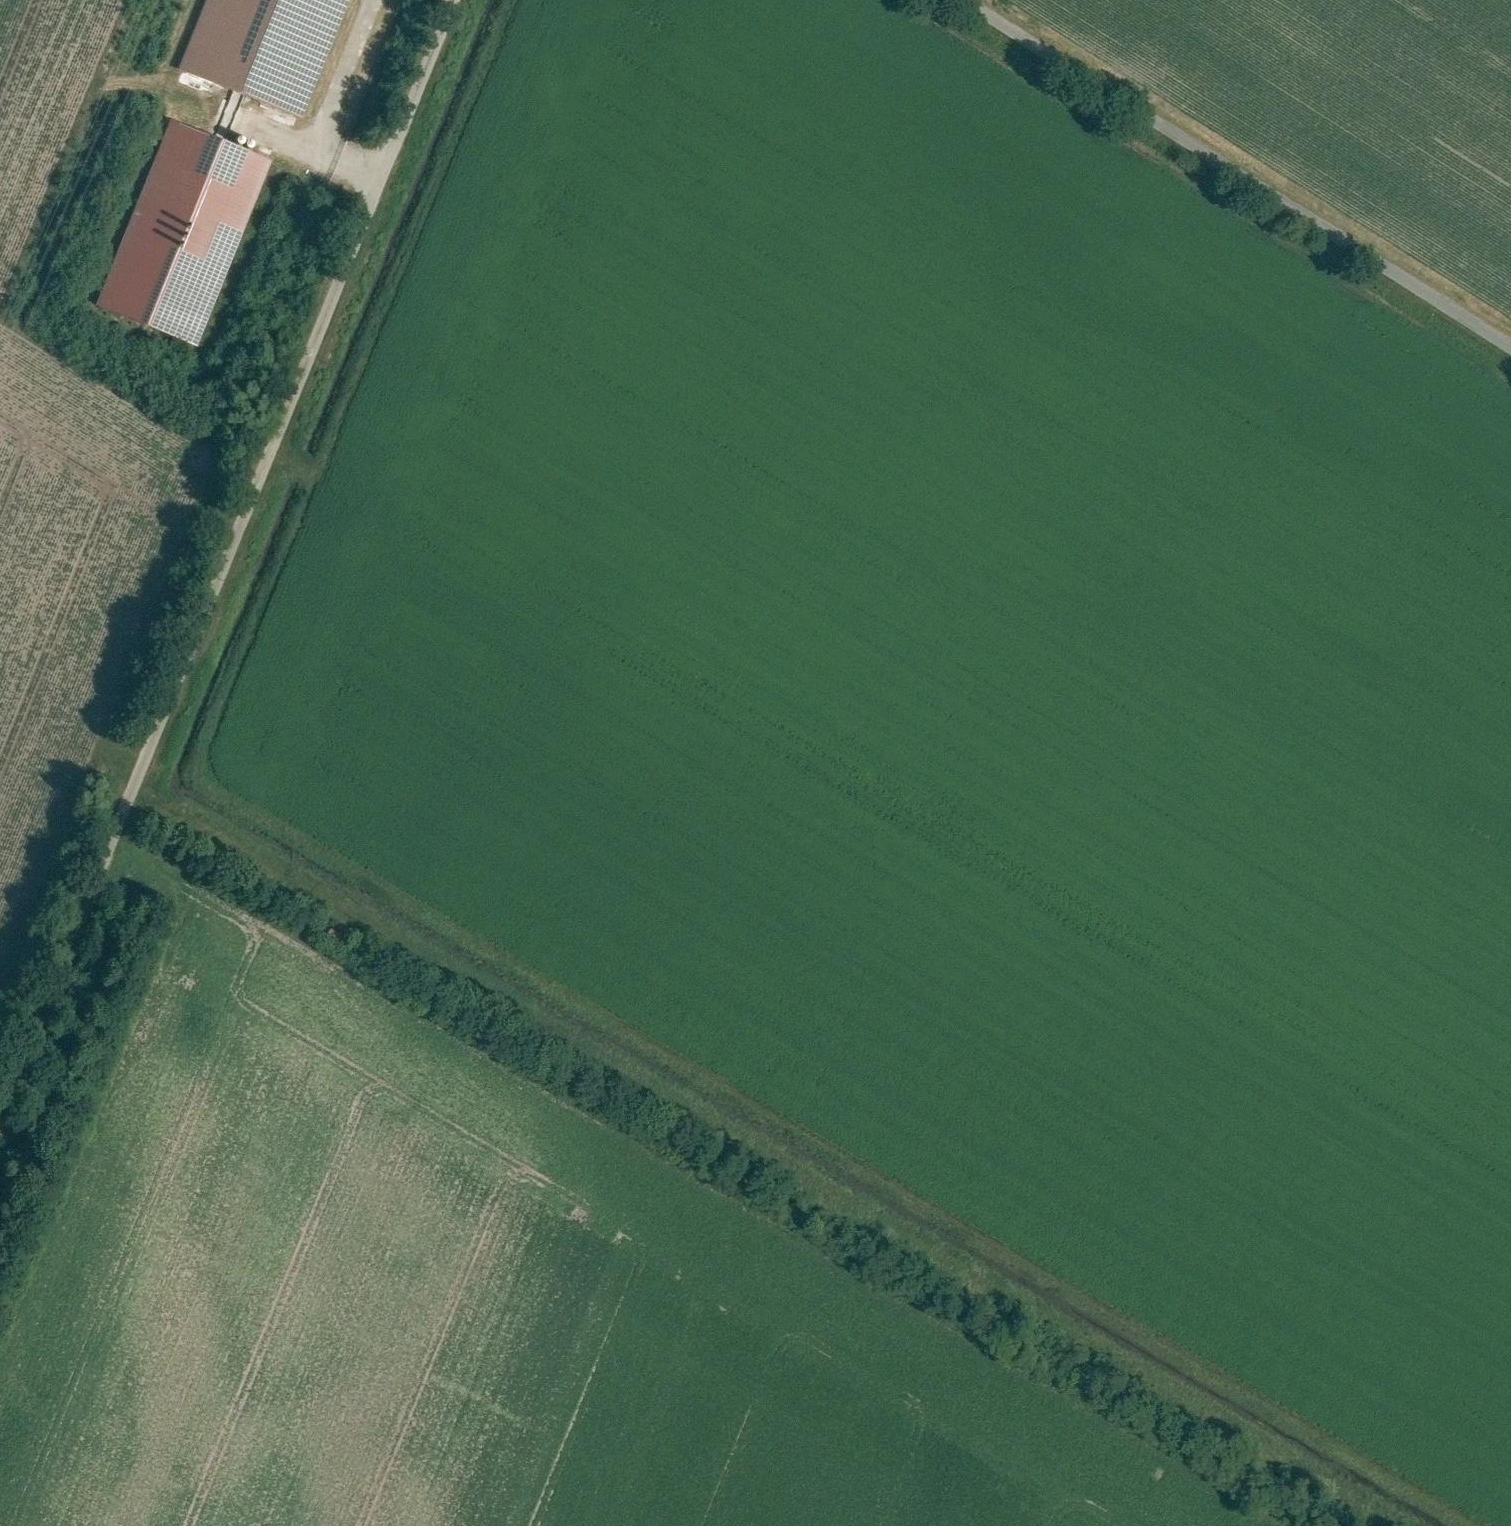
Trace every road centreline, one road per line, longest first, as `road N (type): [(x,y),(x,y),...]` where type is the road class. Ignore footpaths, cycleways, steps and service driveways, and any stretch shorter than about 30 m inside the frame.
road 1 (track): [(0,1130),(466,0)]
road 2 (track): [(1510,345),(971,0)]

